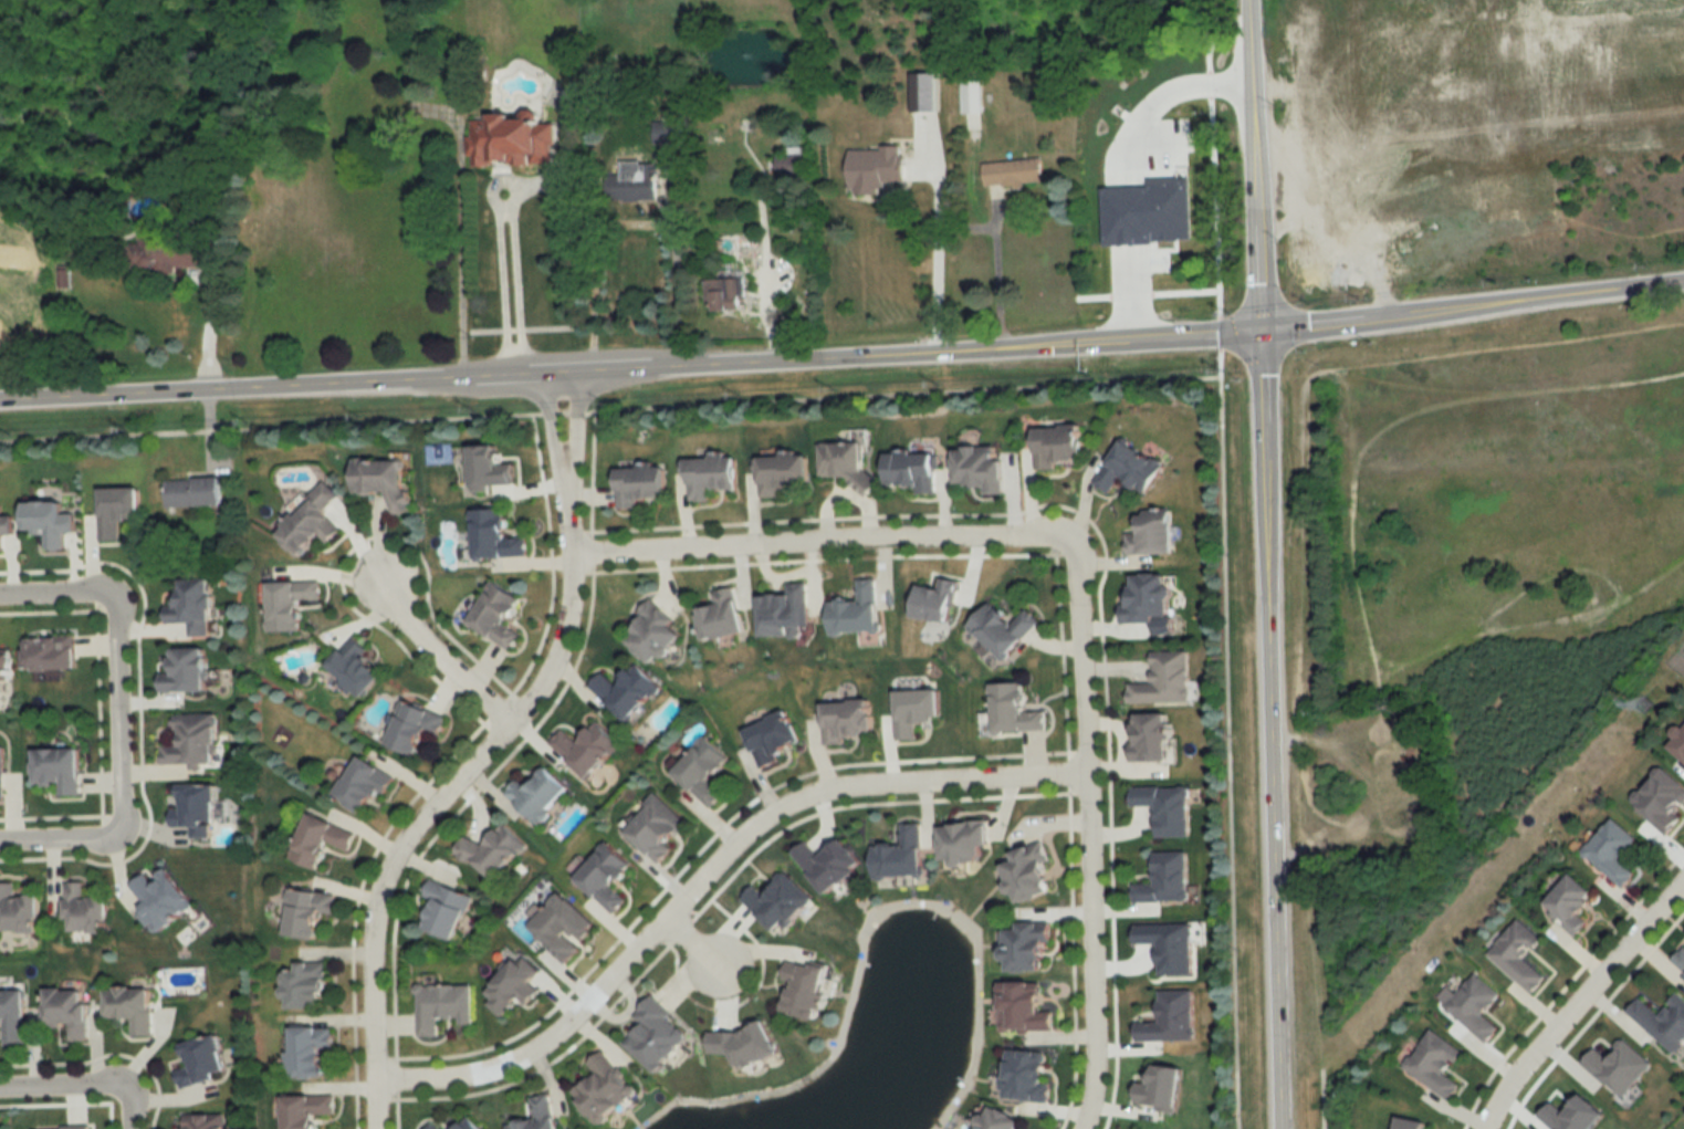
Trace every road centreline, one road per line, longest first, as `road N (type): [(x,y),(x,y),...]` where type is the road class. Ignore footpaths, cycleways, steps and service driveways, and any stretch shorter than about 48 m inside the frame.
road 1 (tertiary): [(0,404),(1262,333),(1683,285)]
road 2 (tertiary): [(1280,1128),(1254,0)]
road 3 (residential): [(1087,776),(817,796),(776,814),(729,853),(523,1059),(460,1080),(374,1083)]
road 4 (residential): [(375,1128),(376,903),(422,819),(546,680),(571,596),(567,480)]
road 5 (residential): [(1082,1128),(1095,1050),(1087,776),(1076,574),(1065,551)]
road 6 (residential): [(1065,551),(1034,540),(572,557)]
road 7 (residential): [(1489,1128),(1517,1076),(1683,884)]
road 8 (residential): [(116,833),(116,626),(107,605)]
road 9 (residential): [(547,376),(556,461),(567,480),(575,459),(571,375)]
road 10 (residential): [(509,724),(417,640),(373,567)]
road 11 (residential): [(123,1096),(0,1092)]

